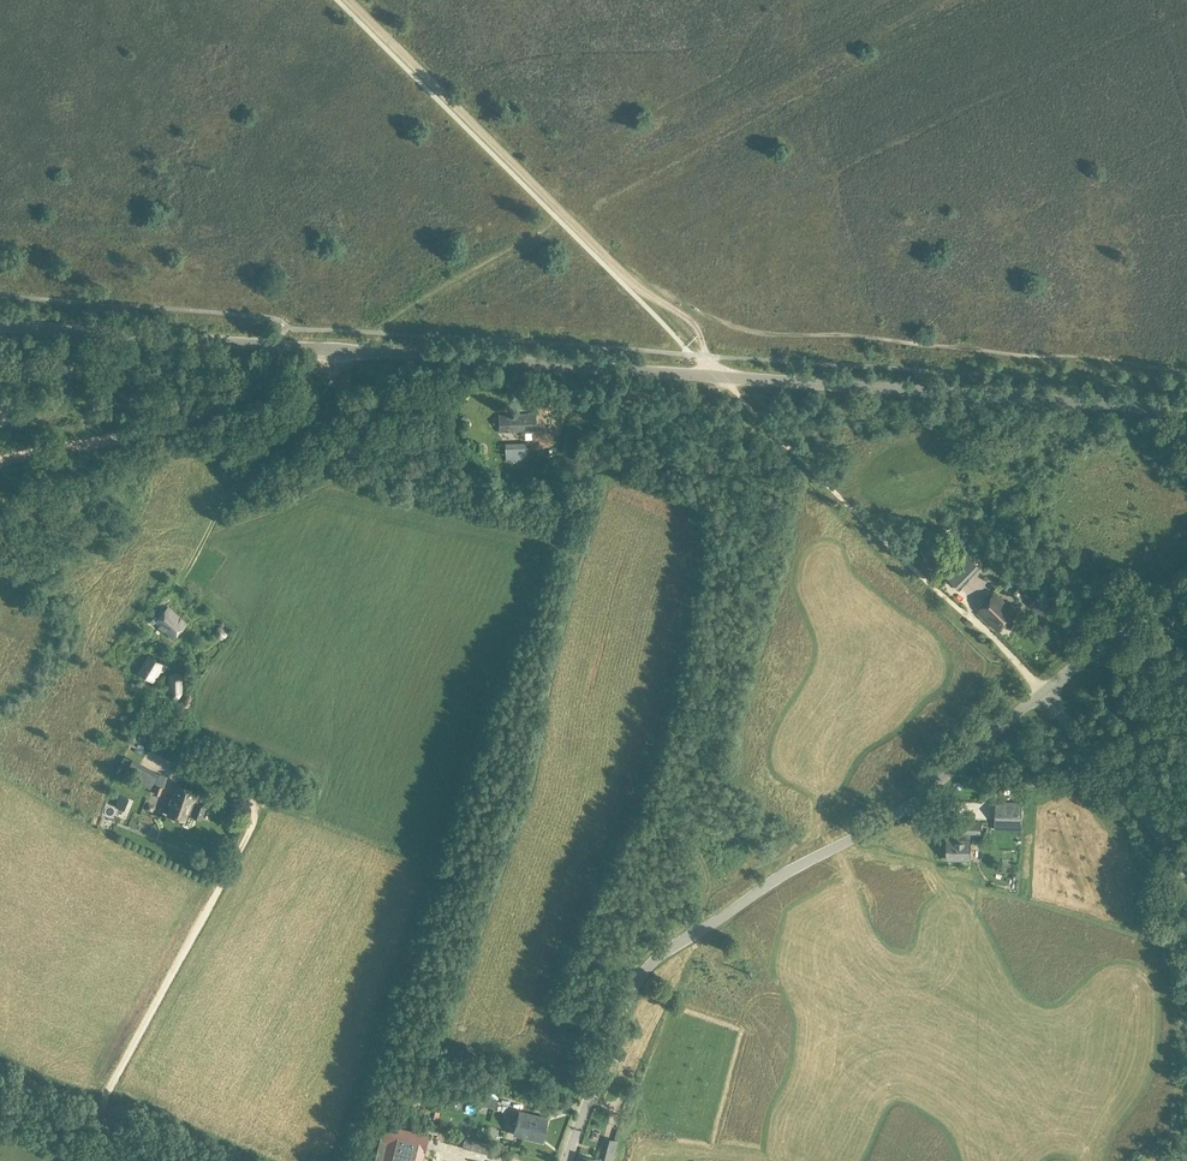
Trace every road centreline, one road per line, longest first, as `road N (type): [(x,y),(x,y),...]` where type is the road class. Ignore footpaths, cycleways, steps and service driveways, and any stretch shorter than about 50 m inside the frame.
road 1 (tertiary): [(1186,411),(0,327)]
road 2 (tertiary): [(570,1160),(647,968),(773,884),(914,807),(1043,692)]
road 3 (track): [(631,278),(352,0)]
road 4 (track): [(0,467),(165,429),(344,351)]
road 5 (unclassified): [(1186,887),(1043,692)]
road 6 (track): [(0,1097),(181,1160)]
road 7 (tertiary): [(1043,692),(1186,594)]
road 8 (track): [(718,377),(694,322),(631,278)]

